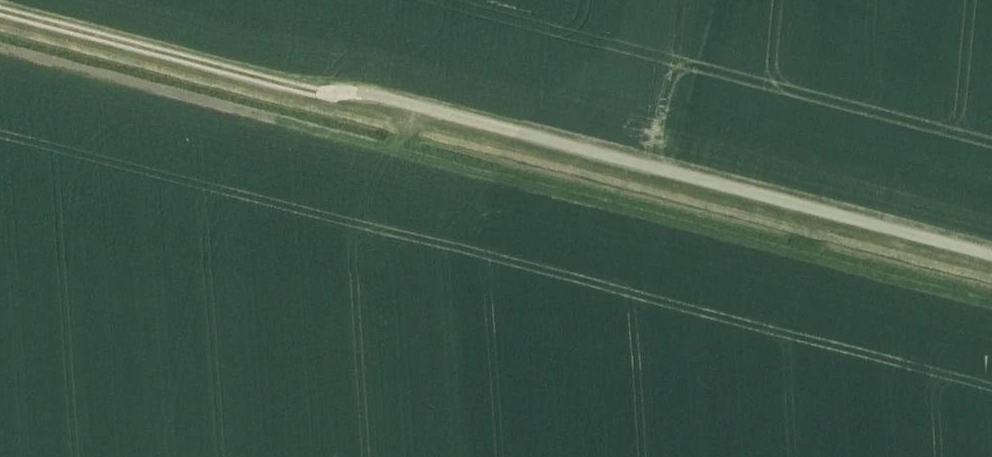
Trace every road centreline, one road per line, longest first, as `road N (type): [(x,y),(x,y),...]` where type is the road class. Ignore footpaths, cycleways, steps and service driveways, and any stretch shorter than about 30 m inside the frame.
road 1 (unclassified): [(991,255),(368,93),(317,92)]
road 2 (track): [(317,92),(0,11)]

